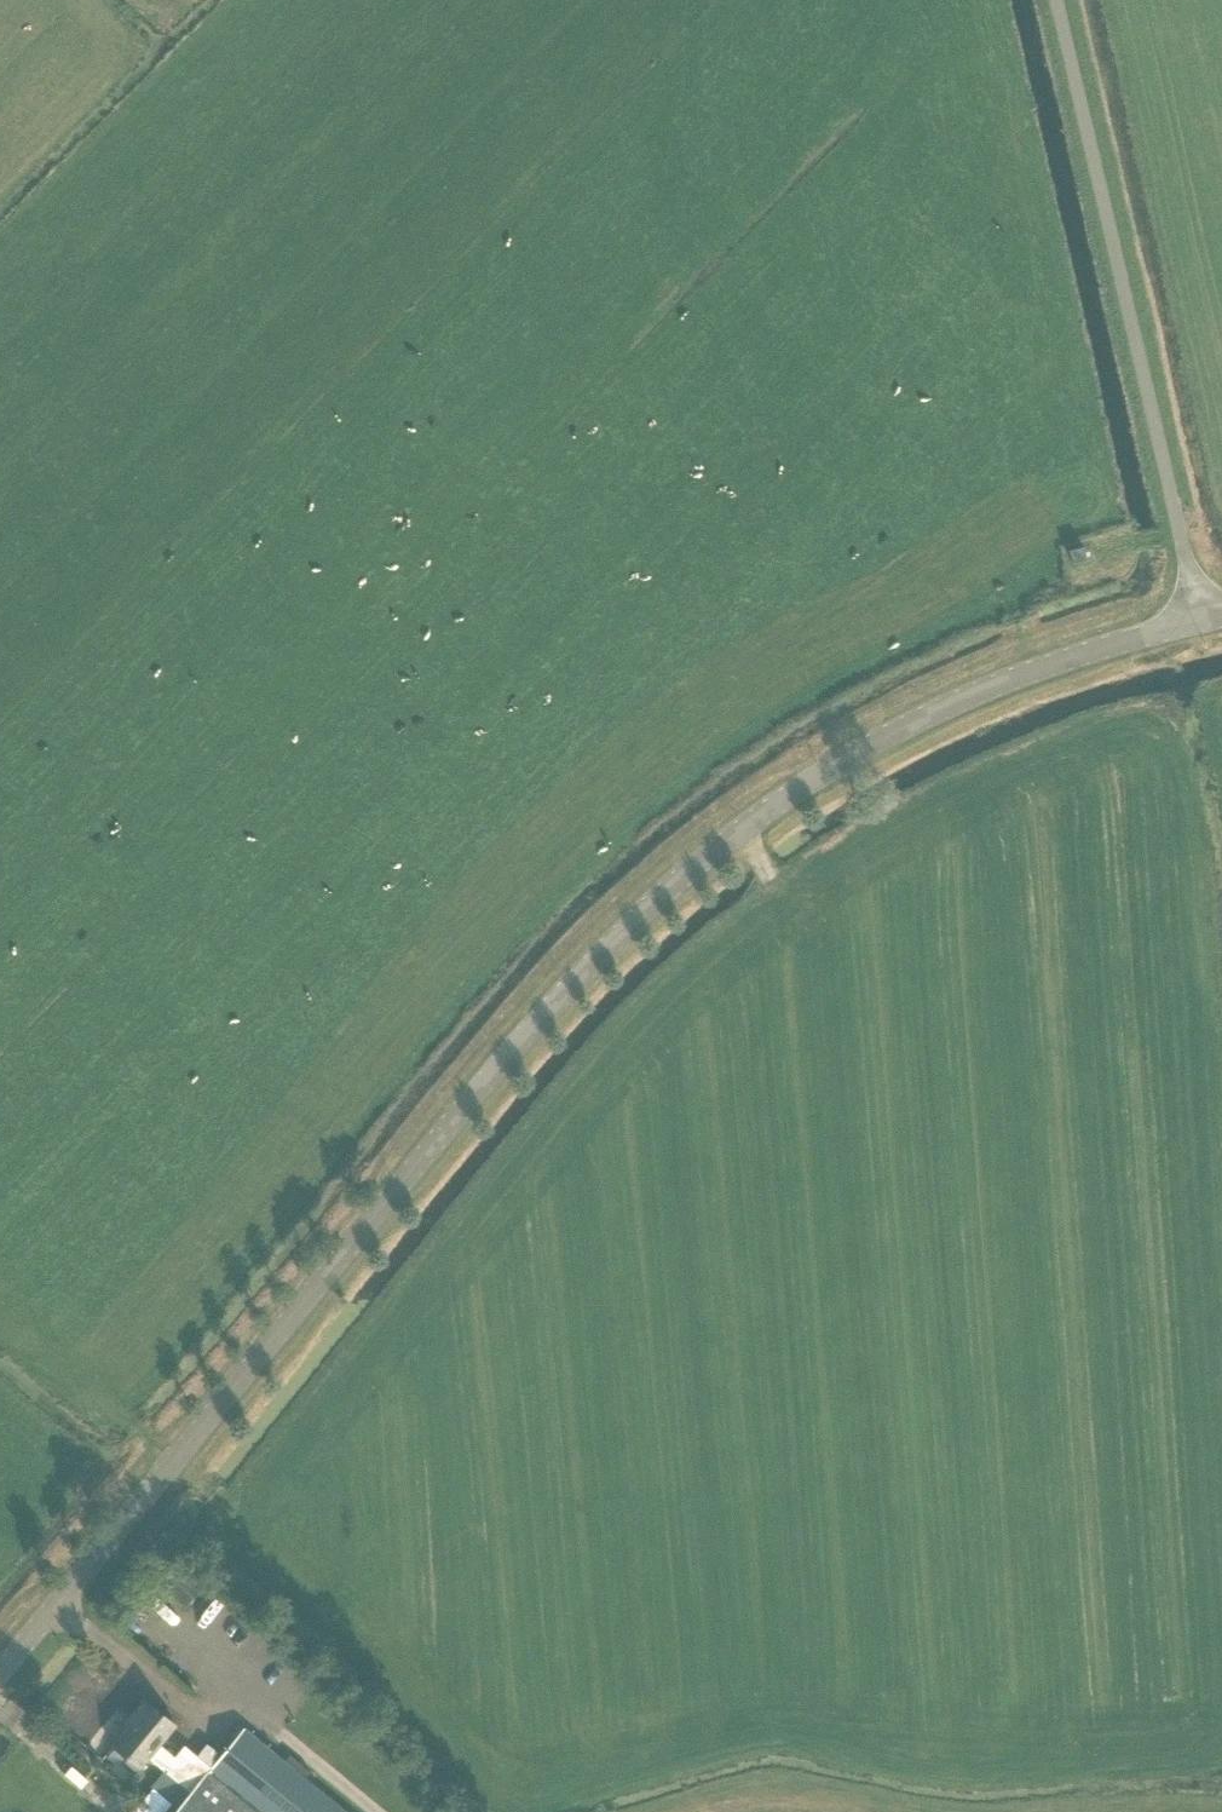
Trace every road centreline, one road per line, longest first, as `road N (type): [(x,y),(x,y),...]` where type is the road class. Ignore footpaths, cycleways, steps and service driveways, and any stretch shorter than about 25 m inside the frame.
road 1 (tertiary): [(0,1670),(473,1104),(564,999),(692,874),(775,810),(886,742),(987,692),(1202,621)]
road 2 (unclassified): [(1202,621),(1056,0)]

